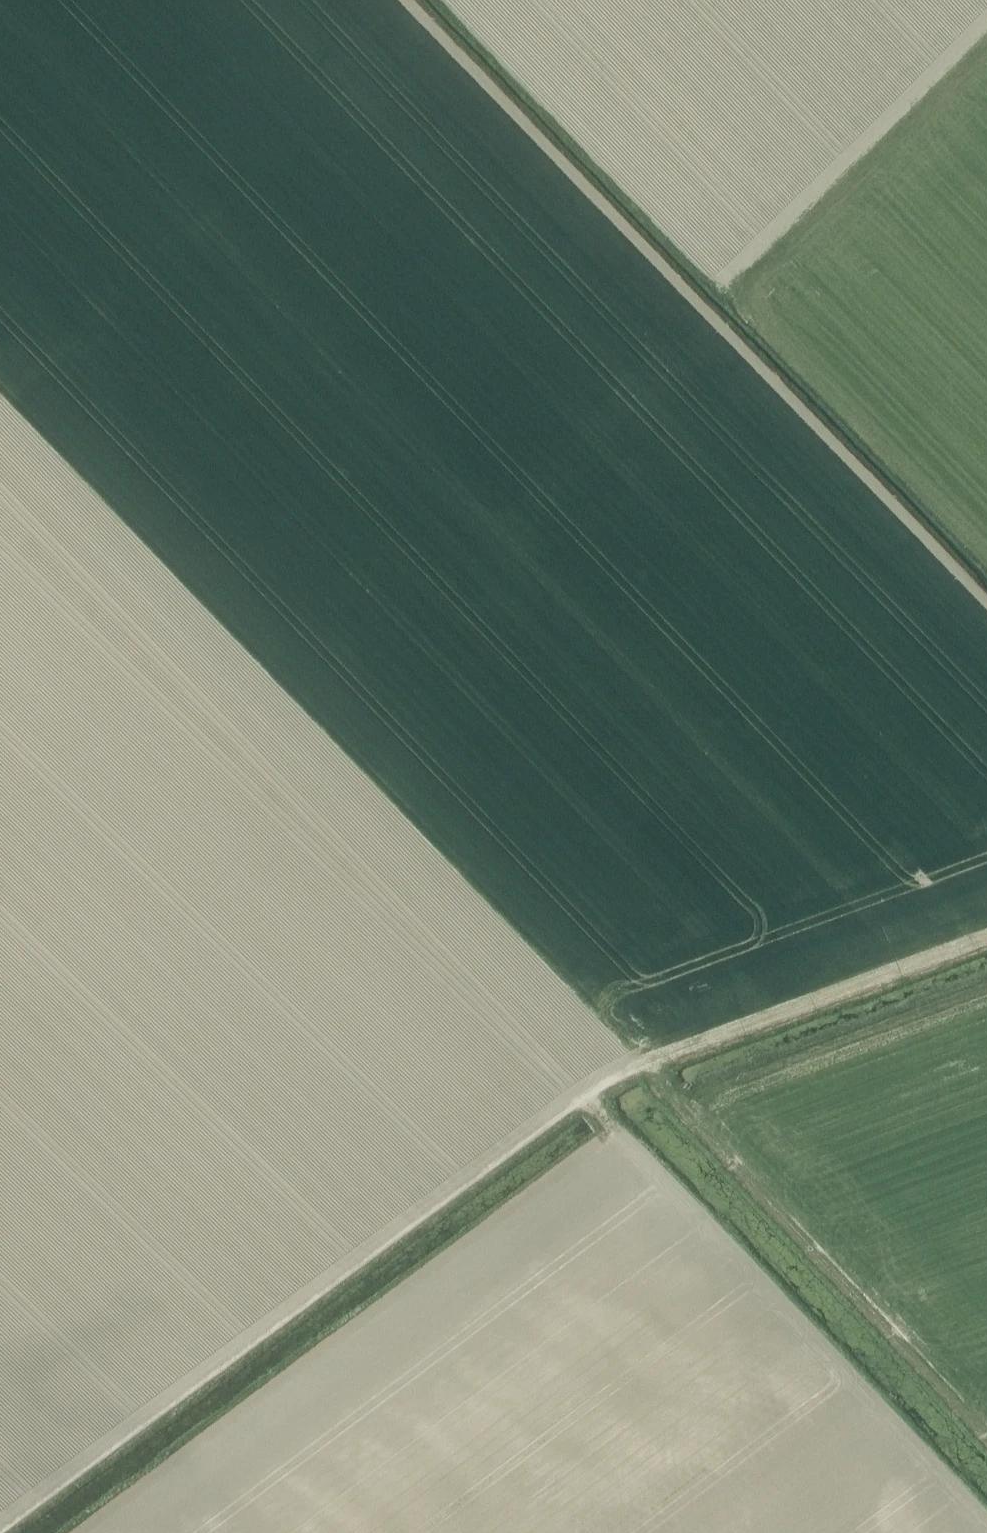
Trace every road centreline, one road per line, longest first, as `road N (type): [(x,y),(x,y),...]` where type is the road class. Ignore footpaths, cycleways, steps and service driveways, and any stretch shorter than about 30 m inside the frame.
road 1 (track): [(640,1065),(598,1085),(0,1527)]
road 2 (track): [(986,1430),(640,1065)]
road 3 (track): [(986,940),(640,1065)]

